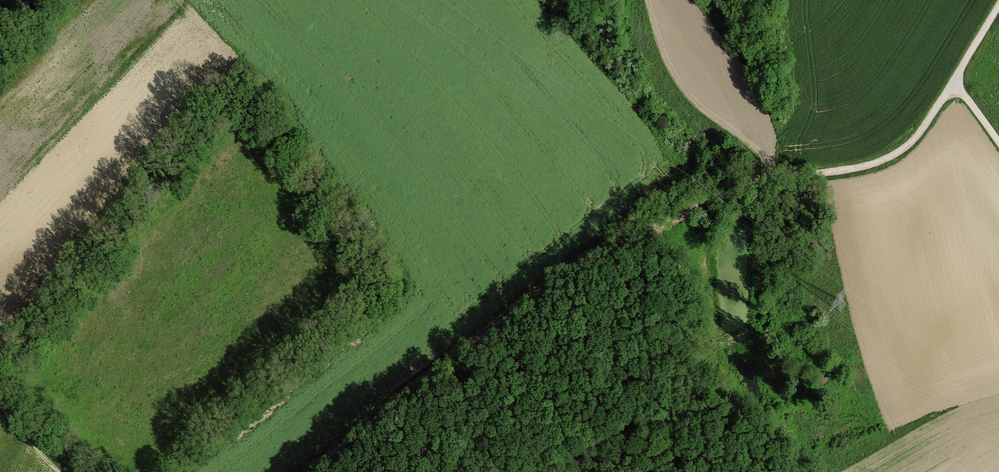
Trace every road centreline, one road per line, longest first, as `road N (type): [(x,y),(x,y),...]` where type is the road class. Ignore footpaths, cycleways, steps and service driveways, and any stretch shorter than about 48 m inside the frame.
road 1 (track): [(311,471),(471,346),(634,234),(756,183),(885,158),(913,139),(946,92)]

